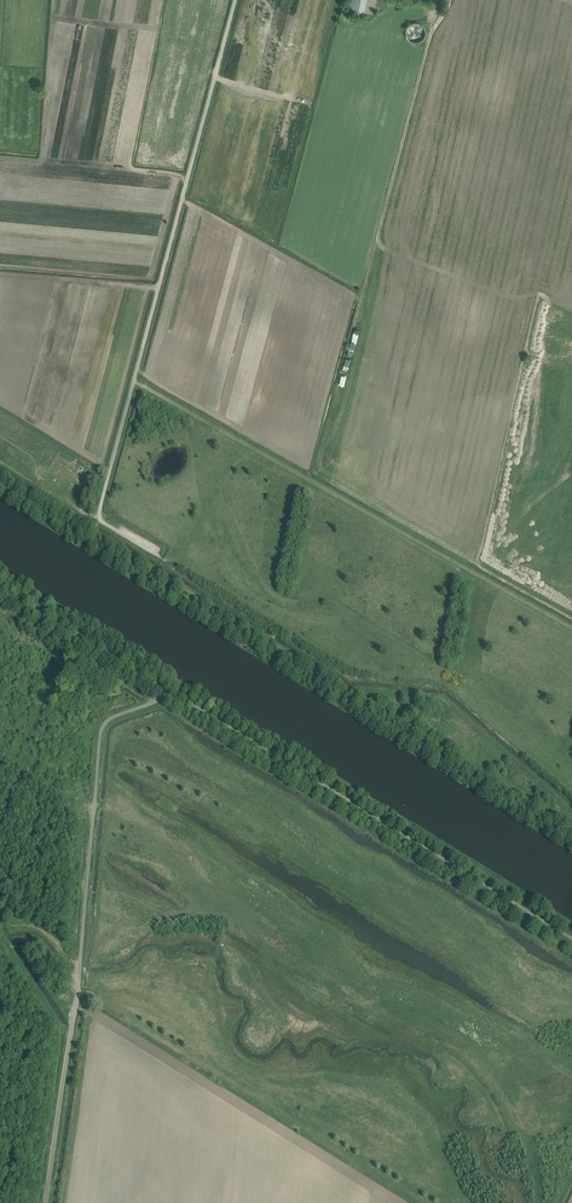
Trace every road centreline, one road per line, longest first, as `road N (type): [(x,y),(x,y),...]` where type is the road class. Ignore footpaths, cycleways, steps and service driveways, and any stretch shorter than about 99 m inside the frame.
road 1 (unclassified): [(161,558),(101,521),(99,512),(235,0)]
road 2 (unclassified): [(172,688),(102,727),(80,962)]
road 3 (unclassified): [(47,1202),(80,962)]

